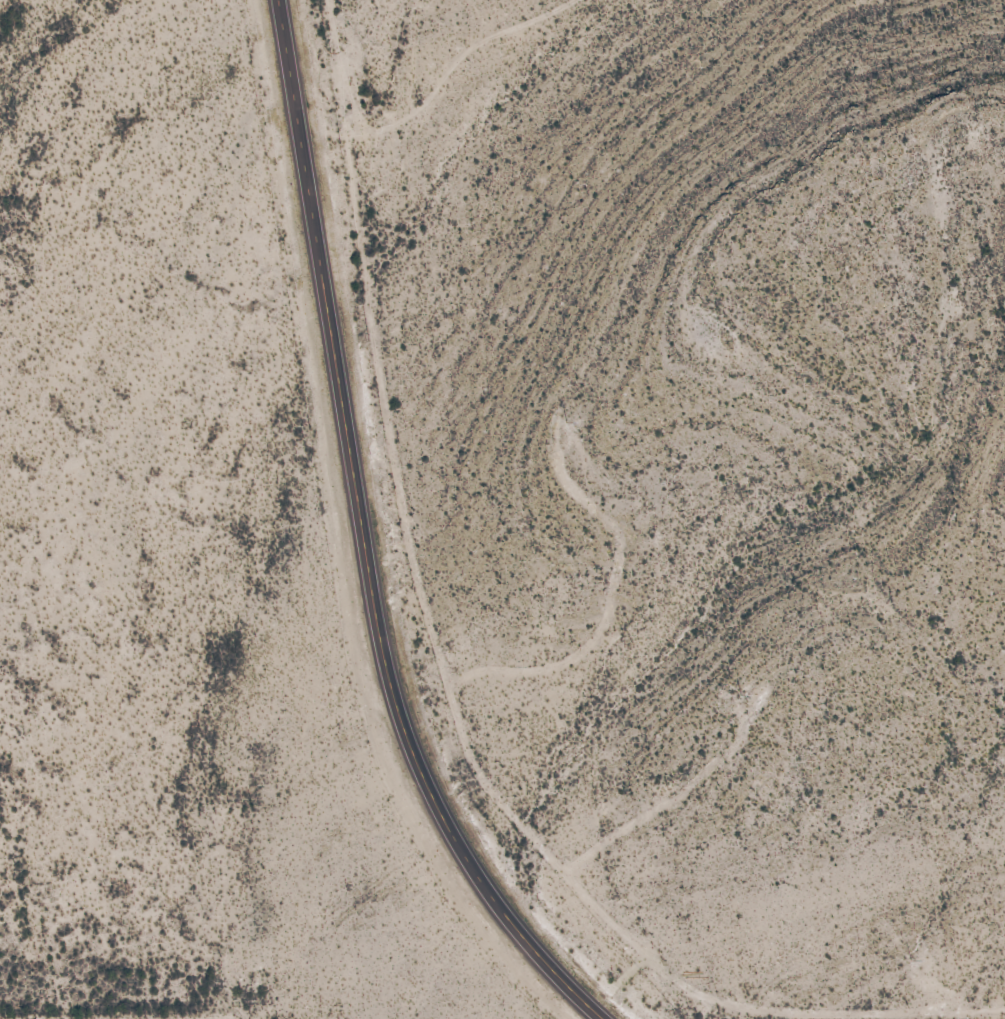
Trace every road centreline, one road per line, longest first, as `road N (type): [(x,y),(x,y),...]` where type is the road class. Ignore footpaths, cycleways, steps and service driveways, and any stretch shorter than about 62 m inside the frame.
road 1 (primary): [(602,1018),(512,922),(467,851),(427,783),(392,680),(279,0)]
road 2 (track): [(573,995),(1004,1000)]

